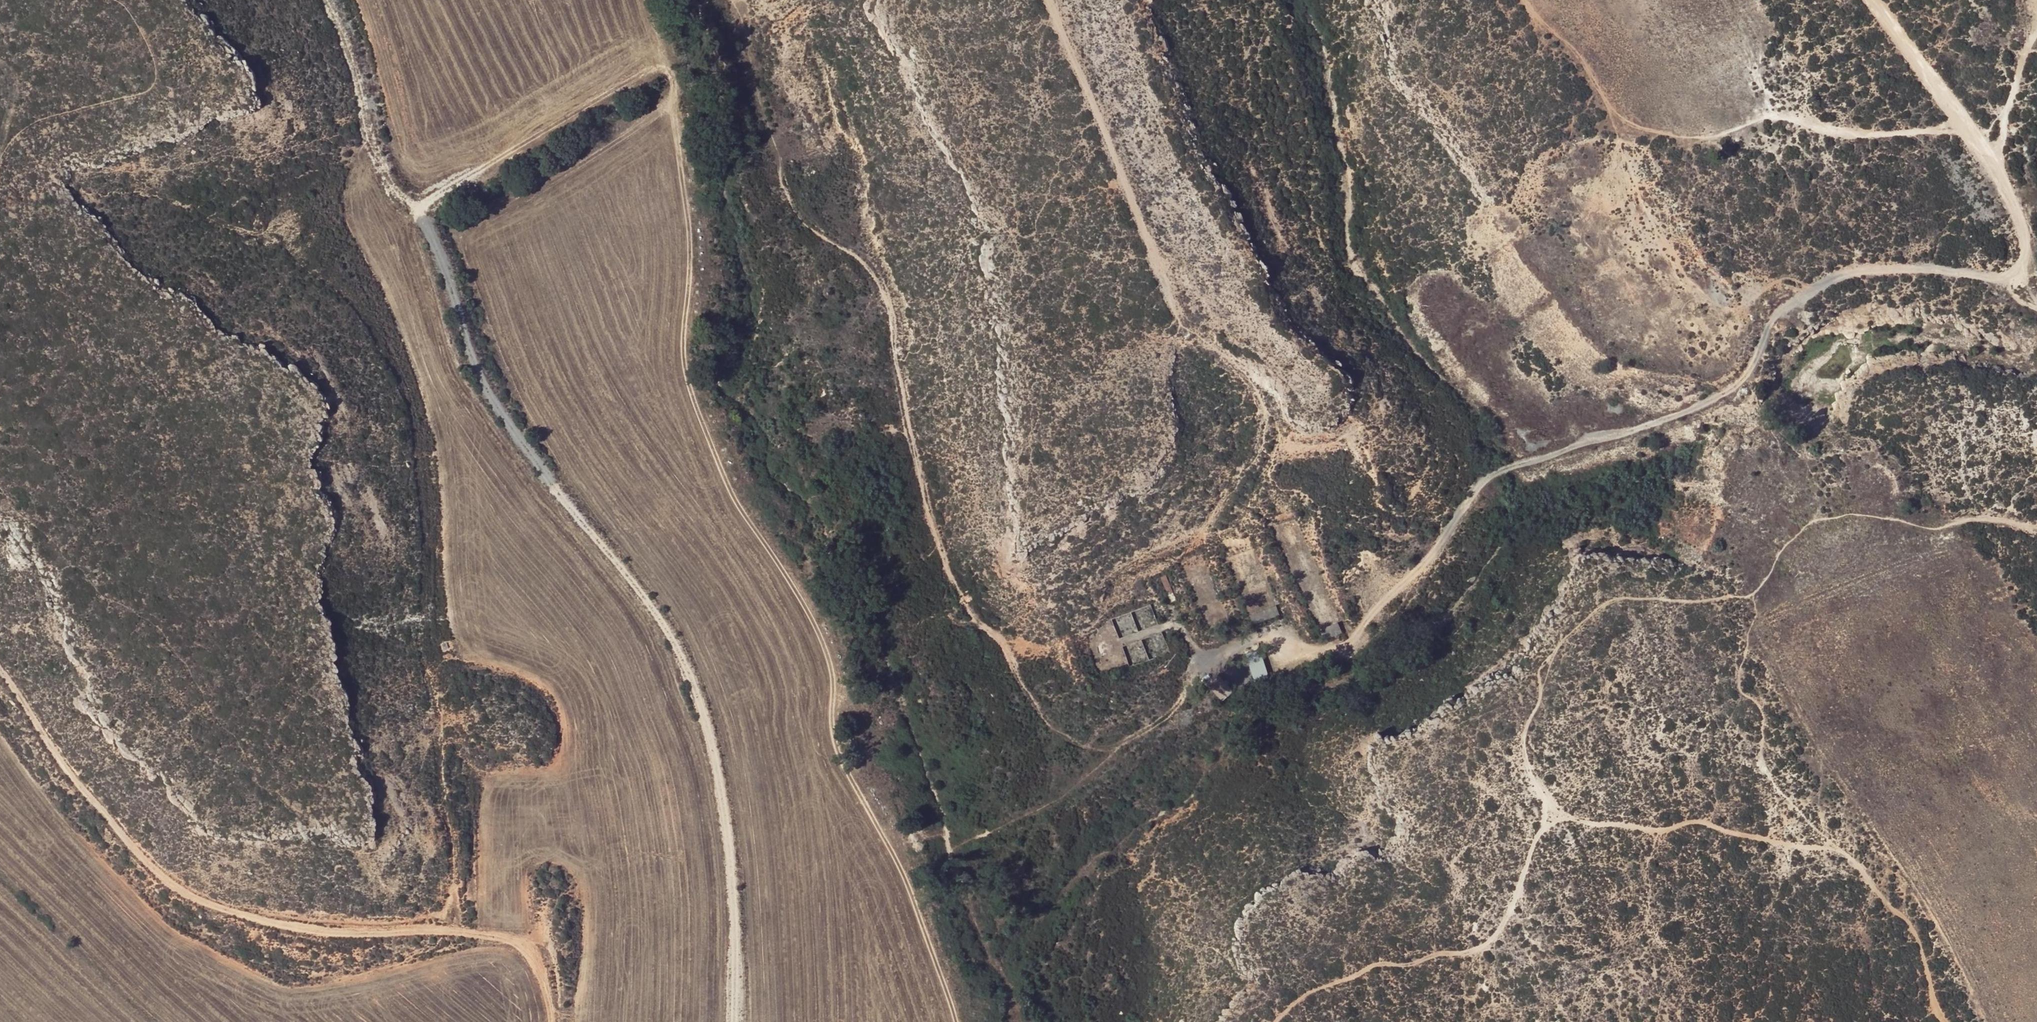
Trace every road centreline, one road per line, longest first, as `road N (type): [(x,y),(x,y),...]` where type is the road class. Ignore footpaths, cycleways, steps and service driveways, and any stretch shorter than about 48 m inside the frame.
road 1 (track): [(1165,792),(1311,718),(1395,629),(1473,494),(1506,466),(1708,403),(1746,381),(1778,314),(1840,273),(1901,263),(1992,274),(2034,254)]
road 2 (track): [(1948,1021),(1930,995),(1926,955),(1905,919),(1849,856),(1776,846),(1698,820),(1654,833),(1565,819),(1540,833),(1493,937),(1417,967),(1364,967),(1292,999),(1277,1021)]
road 3 (track): [(561,1021),(561,978),(542,940),(432,928),(311,931),(182,892),(50,744),(0,668)]
road 4 (track): [(1965,126),(1846,135),(1776,115),(1682,134),(1609,113)]
road 5 (track): [(1049,0),(1172,297)]
road 6 (track): [(1873,0),(1997,168),(2036,261)]
road 7 (track): [(116,0),(137,19),(157,63),(141,98),(84,103),(32,121),(0,156)]
road 8 (track): [(2034,0),(2034,33),(1993,163)]
road 9 (track): [(1522,0),(1593,75),(1609,113)]

